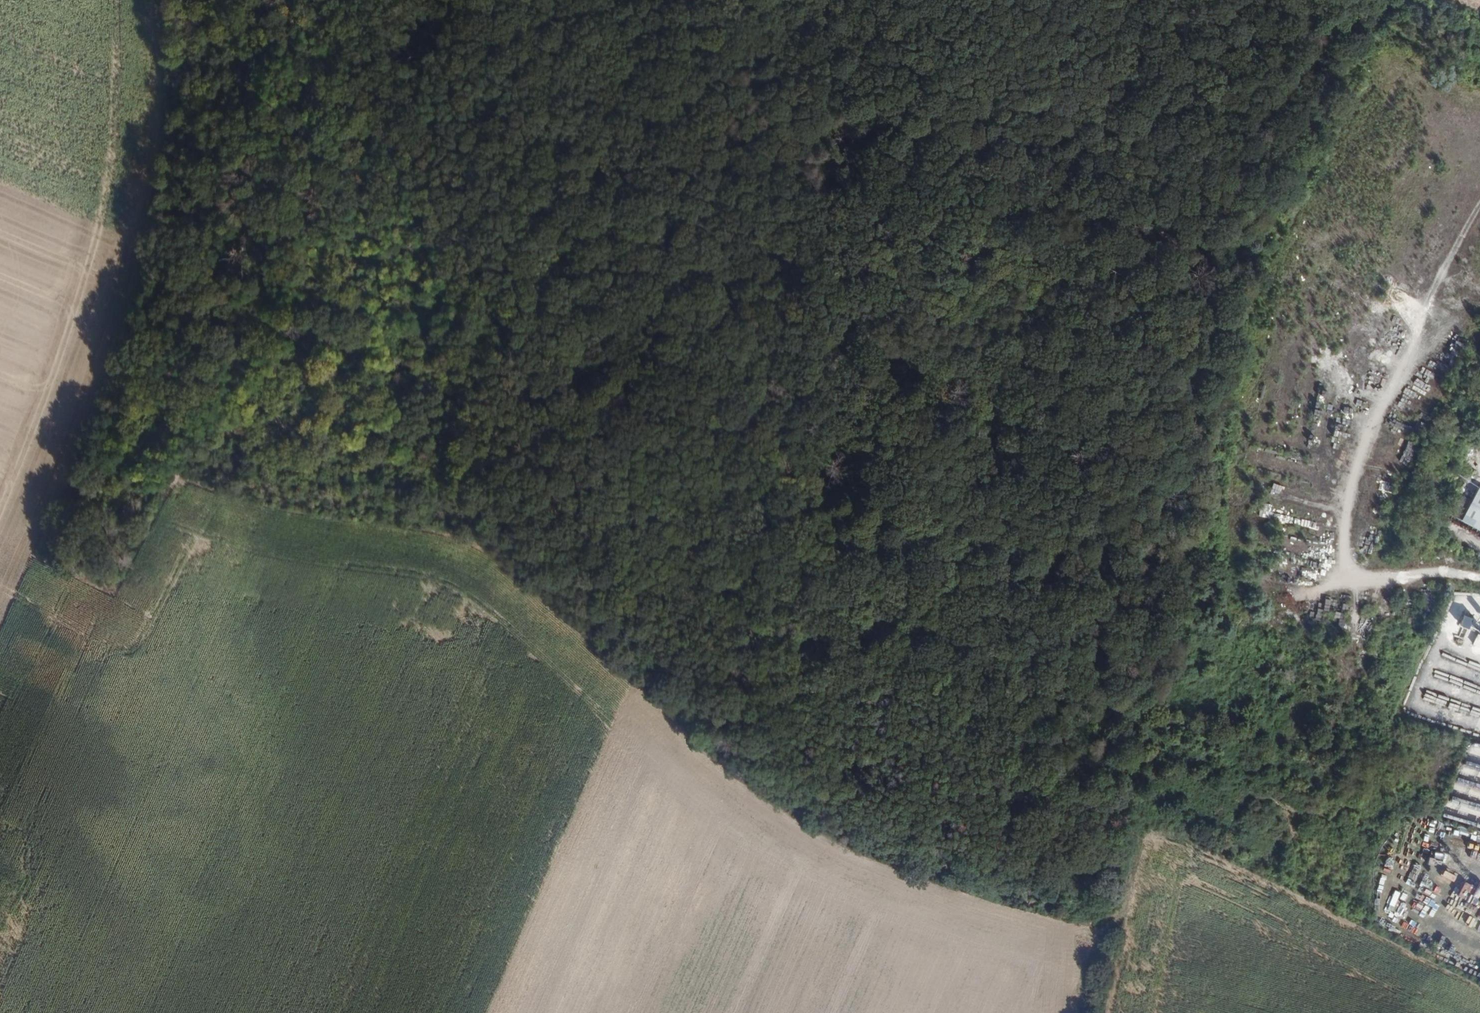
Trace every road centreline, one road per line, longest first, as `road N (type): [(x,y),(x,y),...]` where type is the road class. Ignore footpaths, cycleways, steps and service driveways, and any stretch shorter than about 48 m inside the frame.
road 1 (track): [(1479,579),(1448,572),(1349,581),(1339,510),(1424,306),(1479,204)]

